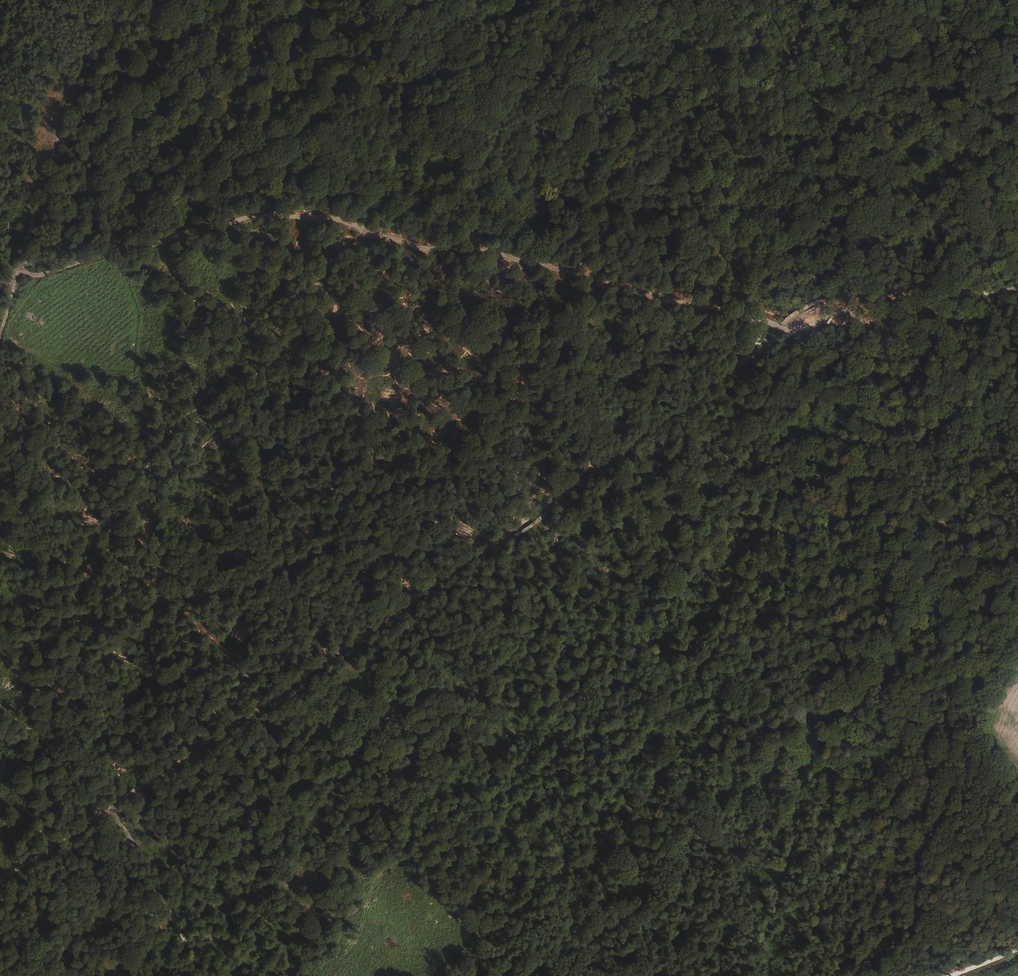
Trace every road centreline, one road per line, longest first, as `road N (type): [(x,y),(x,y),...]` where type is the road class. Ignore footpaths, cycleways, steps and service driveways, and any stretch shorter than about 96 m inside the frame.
road 1 (track): [(1017,288),(893,296),(806,324),(0,878)]
road 2 (track): [(97,0),(0,298)]

